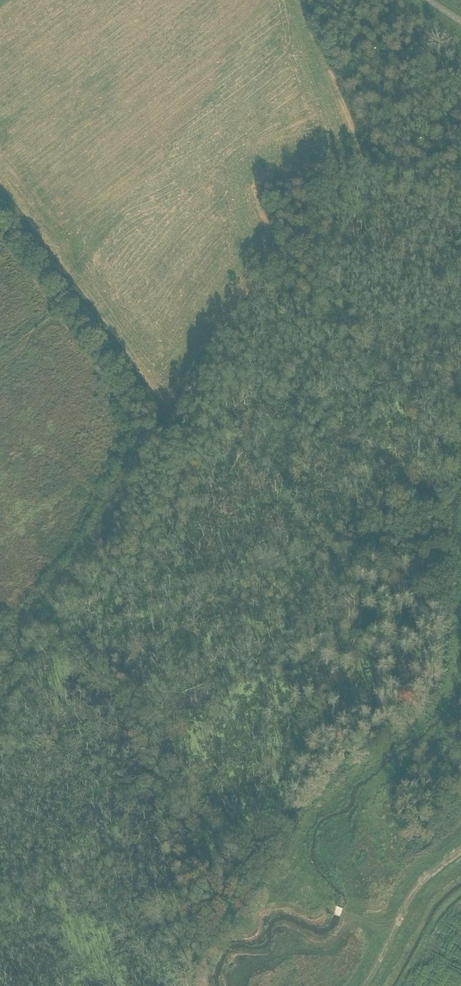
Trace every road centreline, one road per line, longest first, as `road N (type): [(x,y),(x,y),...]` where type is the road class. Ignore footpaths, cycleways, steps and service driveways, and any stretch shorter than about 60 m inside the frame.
road 1 (track): [(460,850),(413,893),(363,985)]

